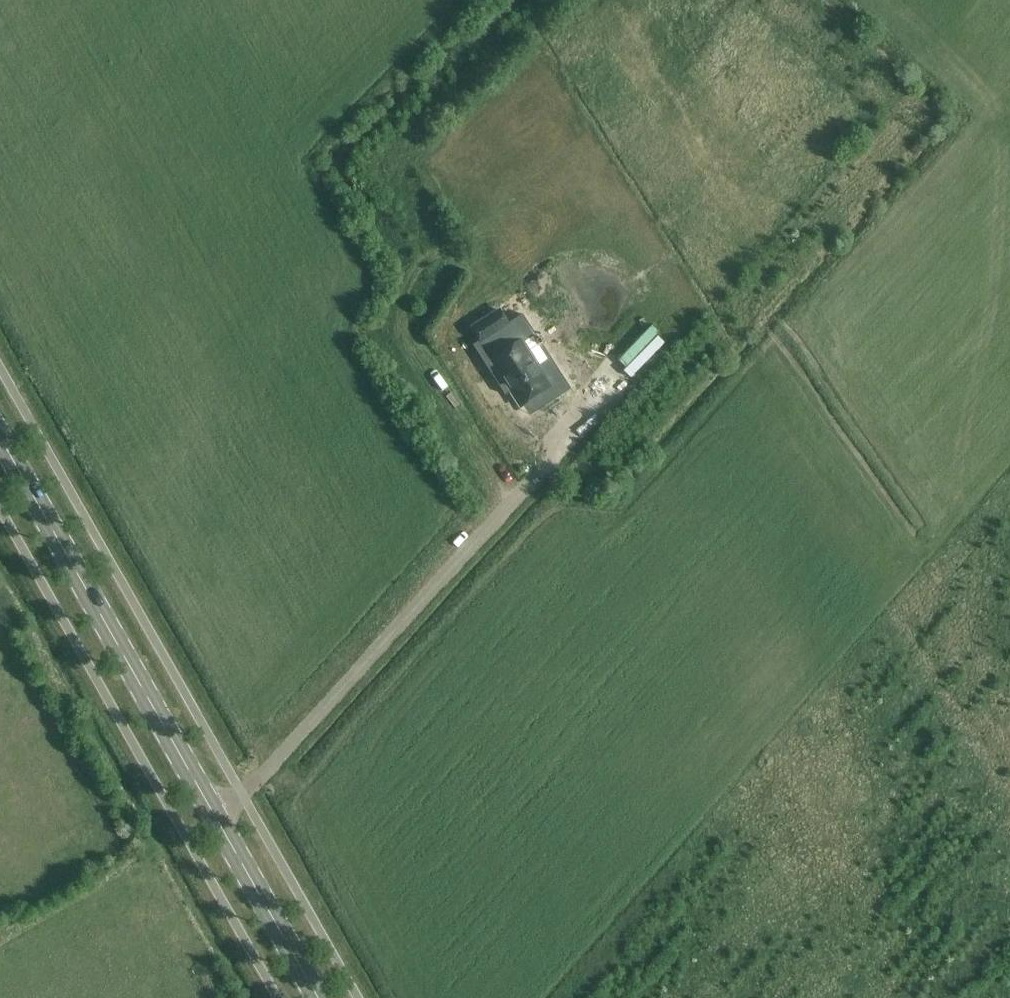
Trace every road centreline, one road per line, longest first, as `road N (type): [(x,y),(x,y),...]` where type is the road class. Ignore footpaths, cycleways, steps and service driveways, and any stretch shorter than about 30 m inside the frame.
road 1 (primary): [(325,997),(0,426)]

